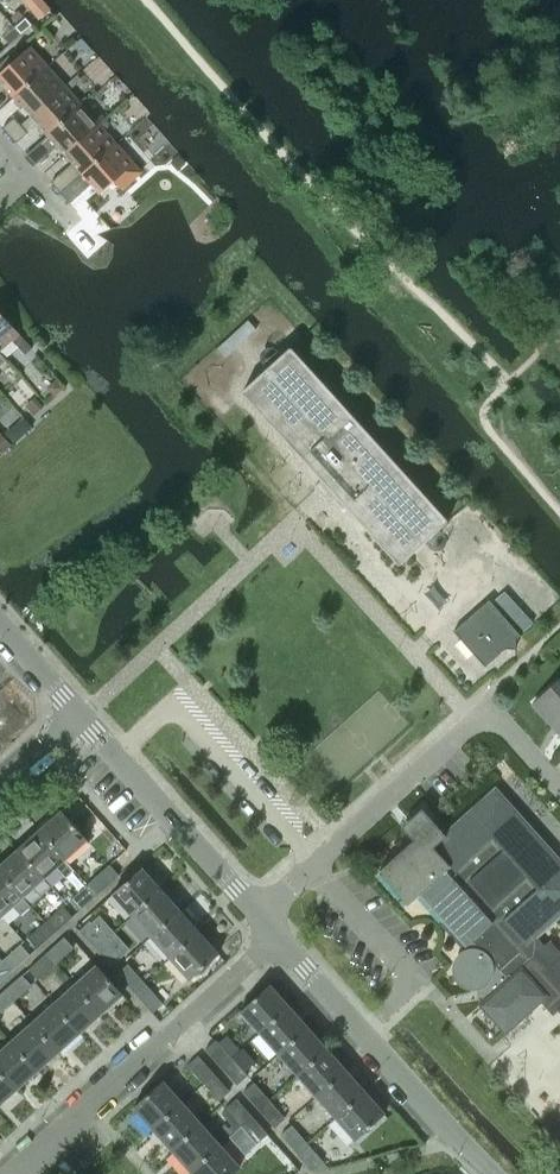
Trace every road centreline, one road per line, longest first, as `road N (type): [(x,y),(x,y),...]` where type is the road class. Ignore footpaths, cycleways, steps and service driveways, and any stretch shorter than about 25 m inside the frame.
road 1 (residential): [(559,789),(488,709),(263,918)]
road 2 (residential): [(14,1173),(277,939)]
road 3 (tertiary): [(495,1173),(277,939)]
road 4 (tertiary): [(263,918),(82,717)]
road 5 (tertiary): [(82,717),(0,624)]

